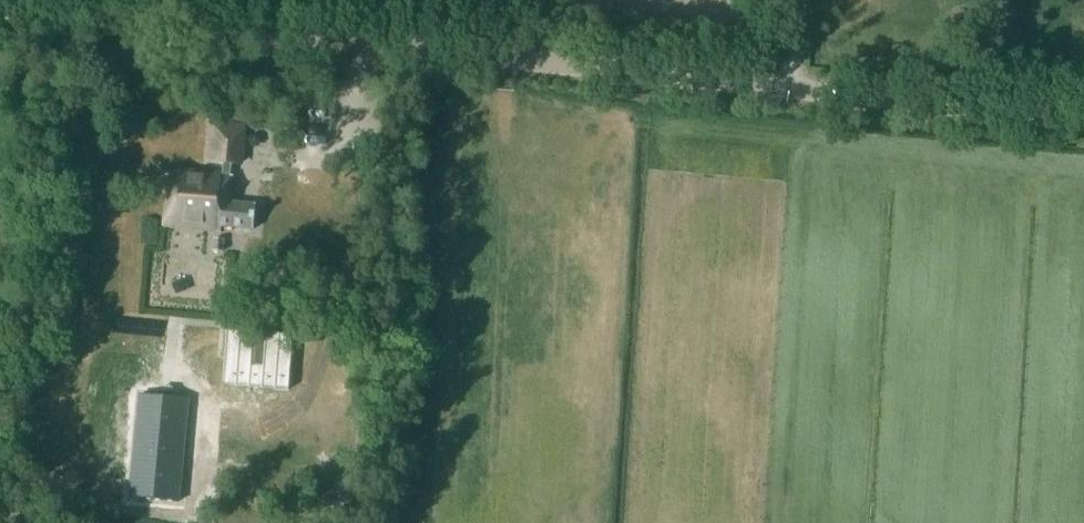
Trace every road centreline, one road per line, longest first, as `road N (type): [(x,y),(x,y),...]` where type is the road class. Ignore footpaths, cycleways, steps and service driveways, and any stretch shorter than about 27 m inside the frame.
road 1 (tertiary): [(1083,118),(0,7)]

